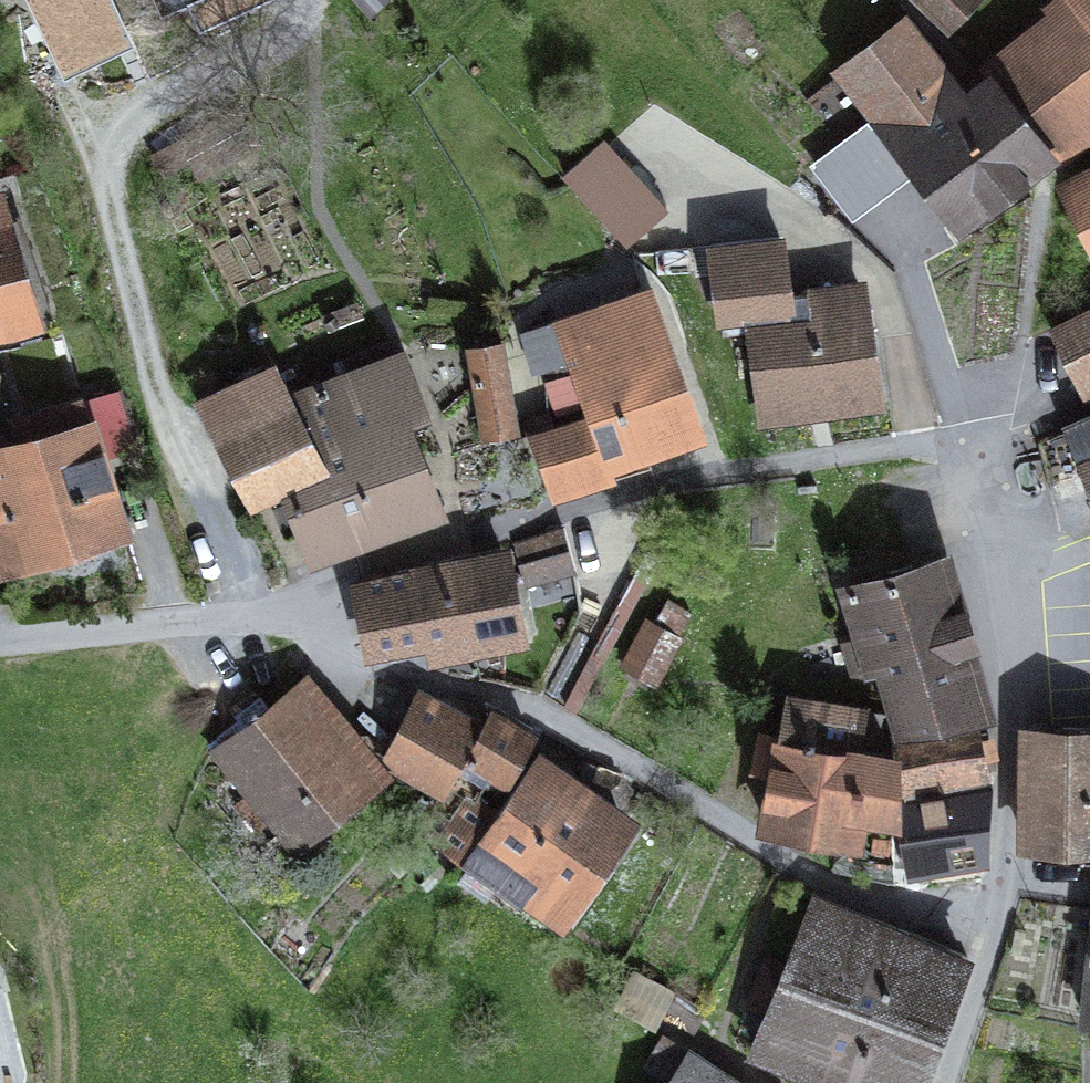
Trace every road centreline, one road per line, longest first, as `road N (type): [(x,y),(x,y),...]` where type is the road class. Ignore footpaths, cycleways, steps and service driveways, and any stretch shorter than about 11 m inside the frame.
road 1 (residential): [(945,1082),(1005,886),(1017,724),(1002,438)]
road 2 (residential): [(299,611),(0,641)]
road 3 (motorway): [(796,0),(1089,57)]

